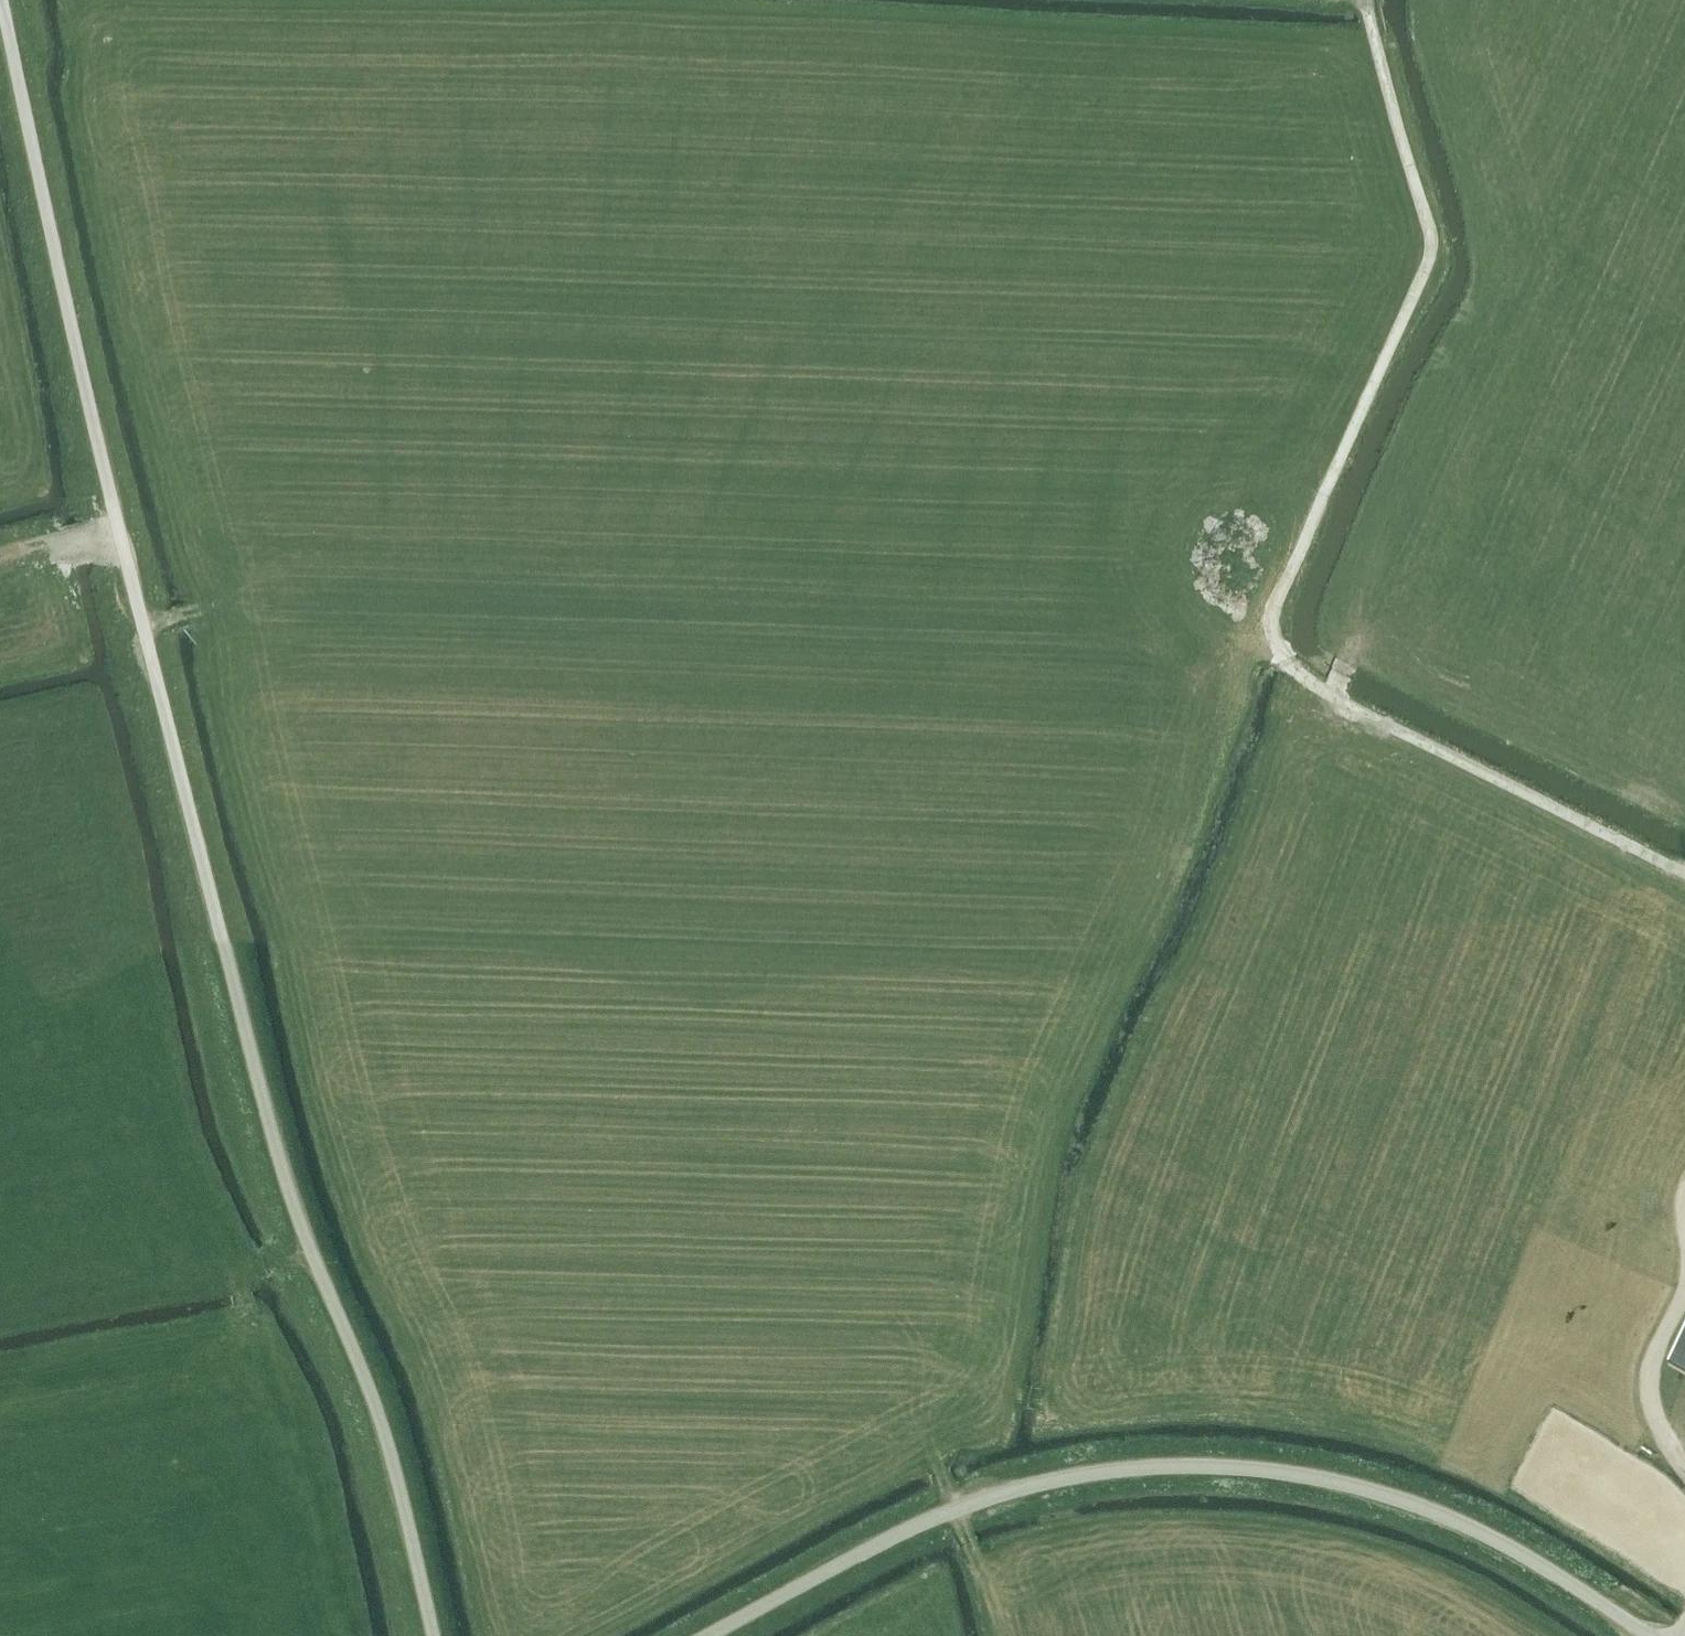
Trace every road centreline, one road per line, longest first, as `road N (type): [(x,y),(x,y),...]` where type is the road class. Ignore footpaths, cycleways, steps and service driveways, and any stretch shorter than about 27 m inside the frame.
road 1 (unclassified): [(432,1635),(371,1394),(307,1243),(255,1071),(106,471),(3,0)]
road 2 (unclassified): [(710,1635),(950,1512),(1041,1485),(1171,1467),(1278,1473),(1407,1502),(1481,1533),(1650,1635)]

